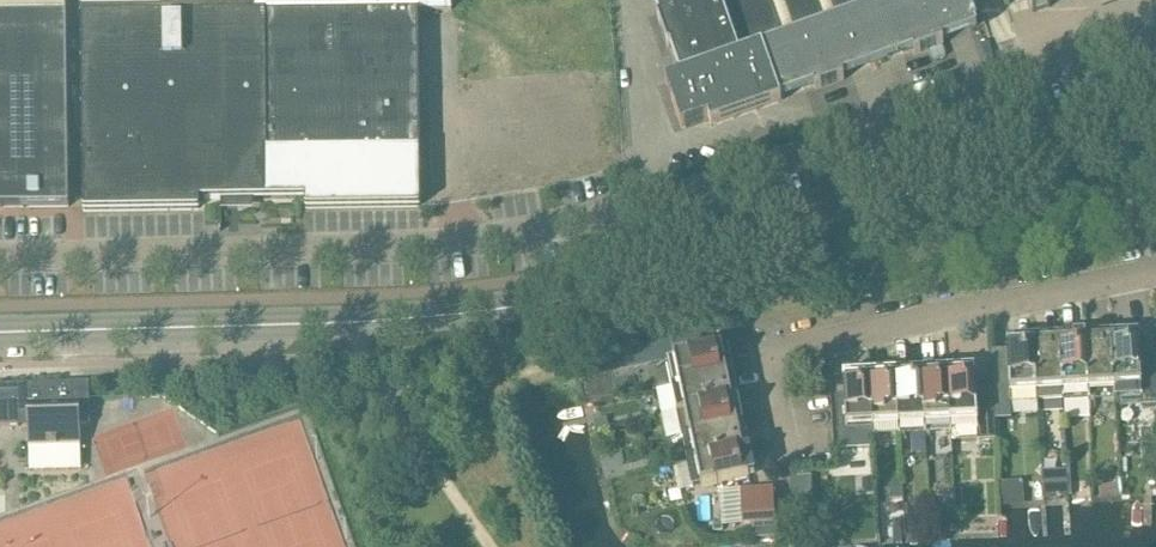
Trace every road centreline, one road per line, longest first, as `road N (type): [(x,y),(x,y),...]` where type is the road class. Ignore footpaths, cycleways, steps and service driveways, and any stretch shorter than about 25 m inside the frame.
road 1 (unclassified): [(0,256),(439,245),(609,214),(1155,29)]
road 2 (tertiary): [(0,336),(389,324),(535,304),(674,276),(1155,108)]
road 3 (residential): [(785,468),(768,356),(1155,272)]

